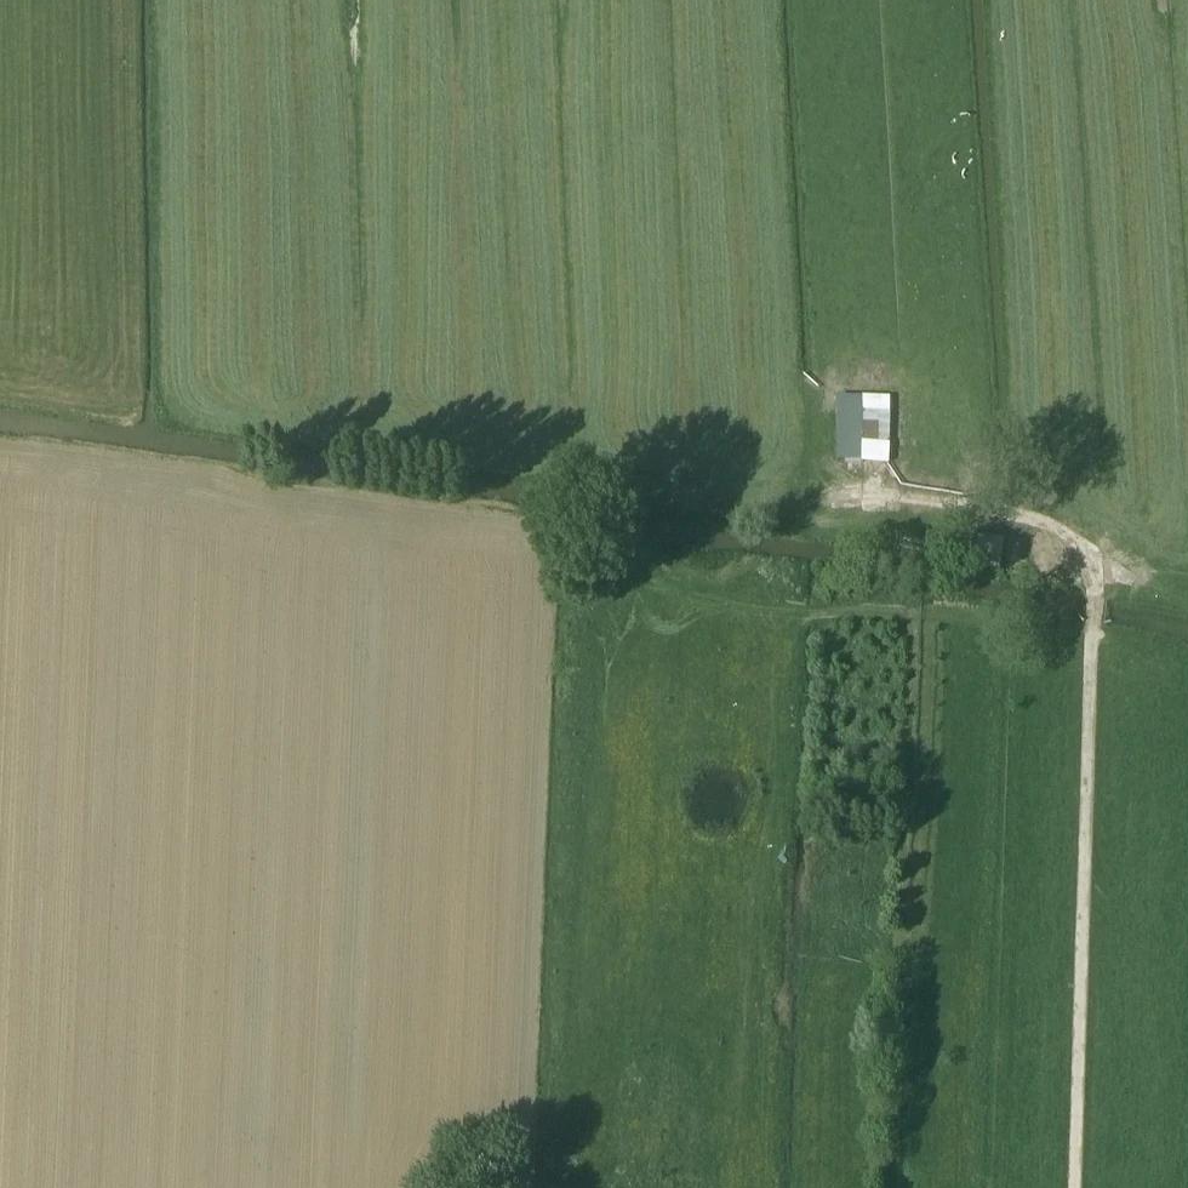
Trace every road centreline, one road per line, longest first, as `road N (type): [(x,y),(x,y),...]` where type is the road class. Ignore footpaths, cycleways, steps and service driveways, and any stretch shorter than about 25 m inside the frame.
road 1 (track): [(1187,604),(1093,562),(1061,530),(905,493),(583,486)]
road 2 (track): [(1074,1187),(1093,562)]

